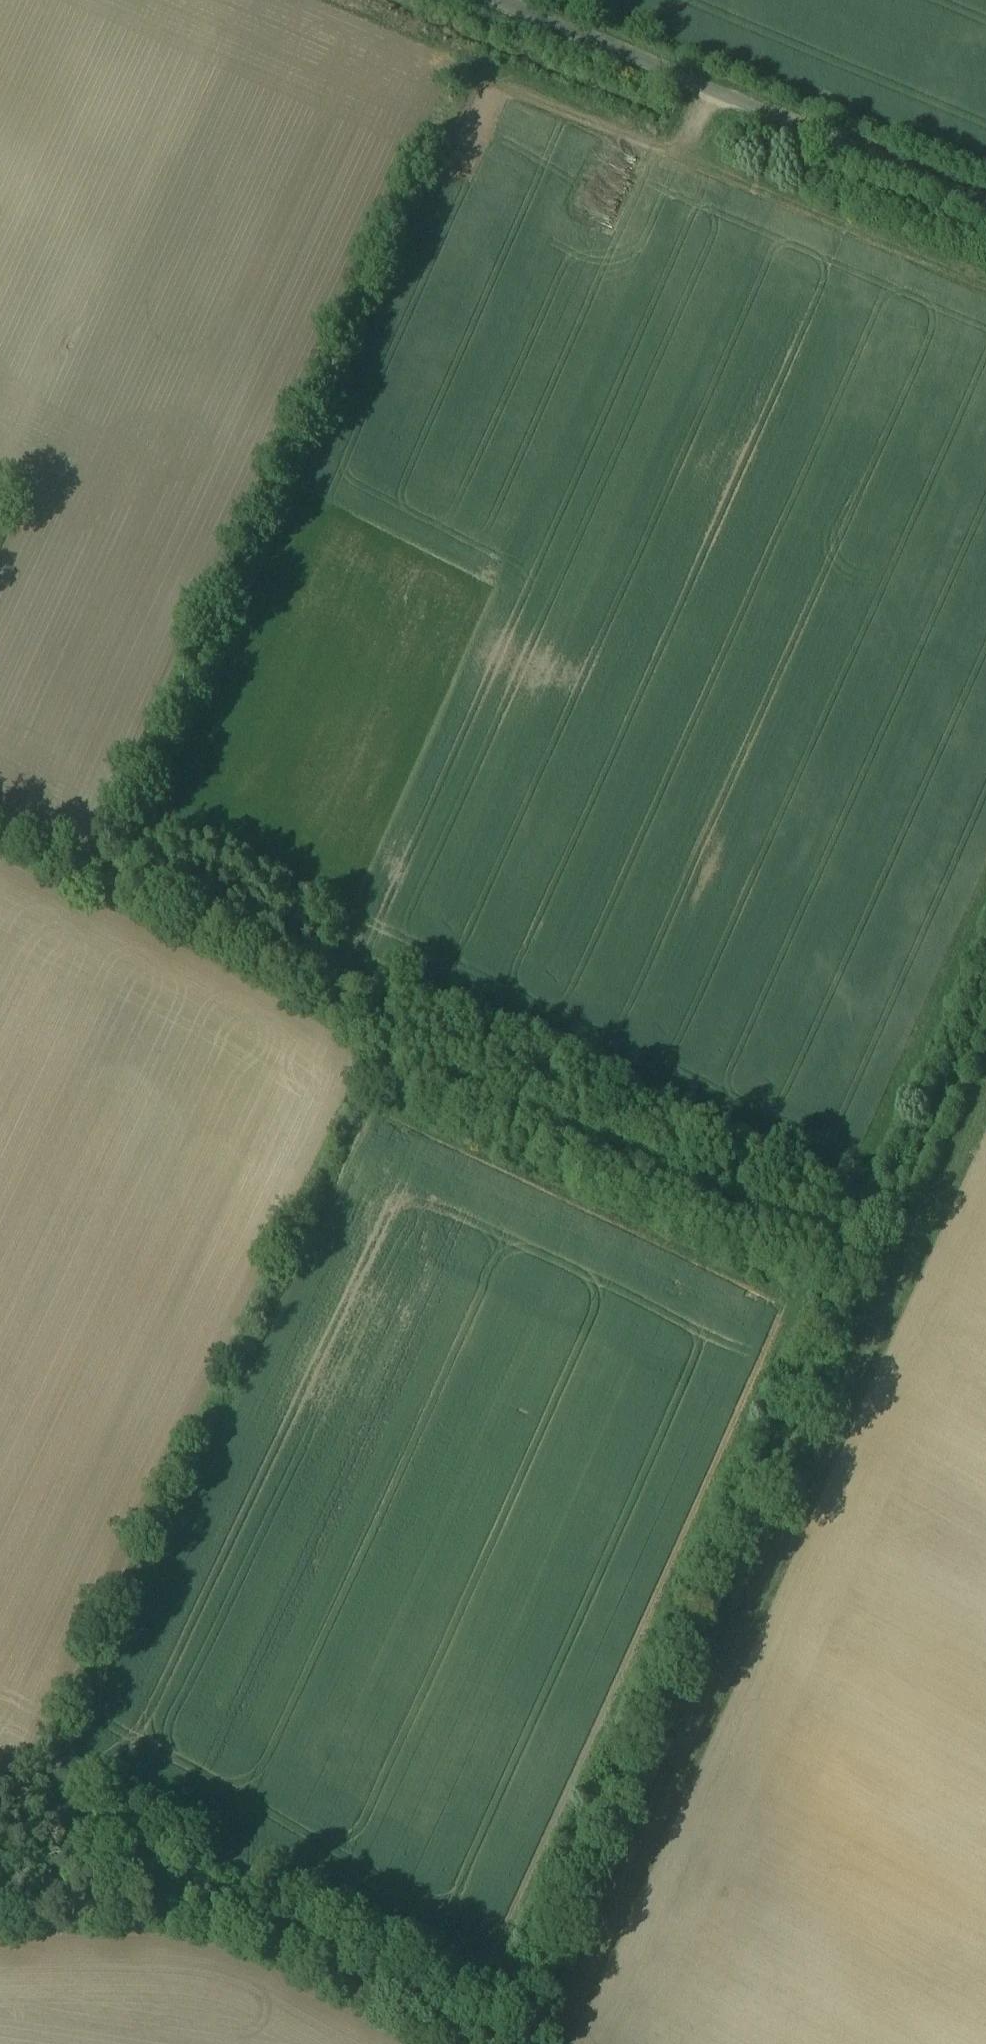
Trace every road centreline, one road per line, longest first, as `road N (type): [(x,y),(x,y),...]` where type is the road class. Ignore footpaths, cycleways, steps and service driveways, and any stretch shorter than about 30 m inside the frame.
road 1 (unclassified): [(473,2043),(0,1792)]
road 2 (unclassified): [(985,205),(498,0)]

